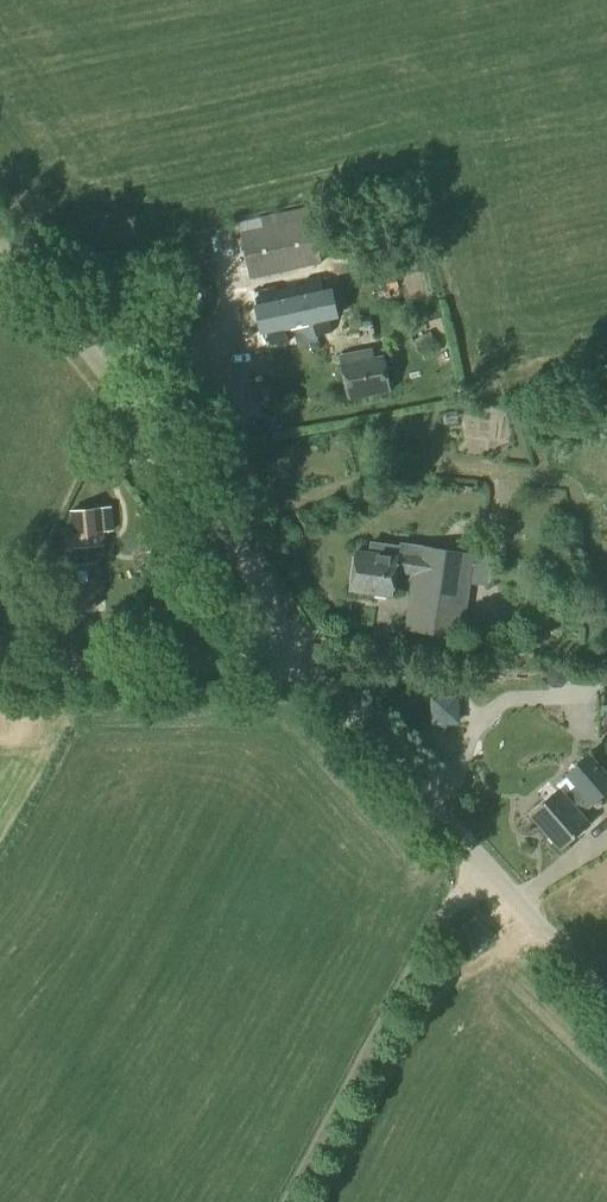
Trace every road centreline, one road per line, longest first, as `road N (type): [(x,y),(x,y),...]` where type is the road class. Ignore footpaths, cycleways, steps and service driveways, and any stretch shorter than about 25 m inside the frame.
road 1 (unclassified): [(279,667),(274,596),(0,244)]
road 2 (unclassified): [(606,994),(322,690),(279,667)]
road 3 (unclassified): [(279,667),(238,662),(0,674)]

